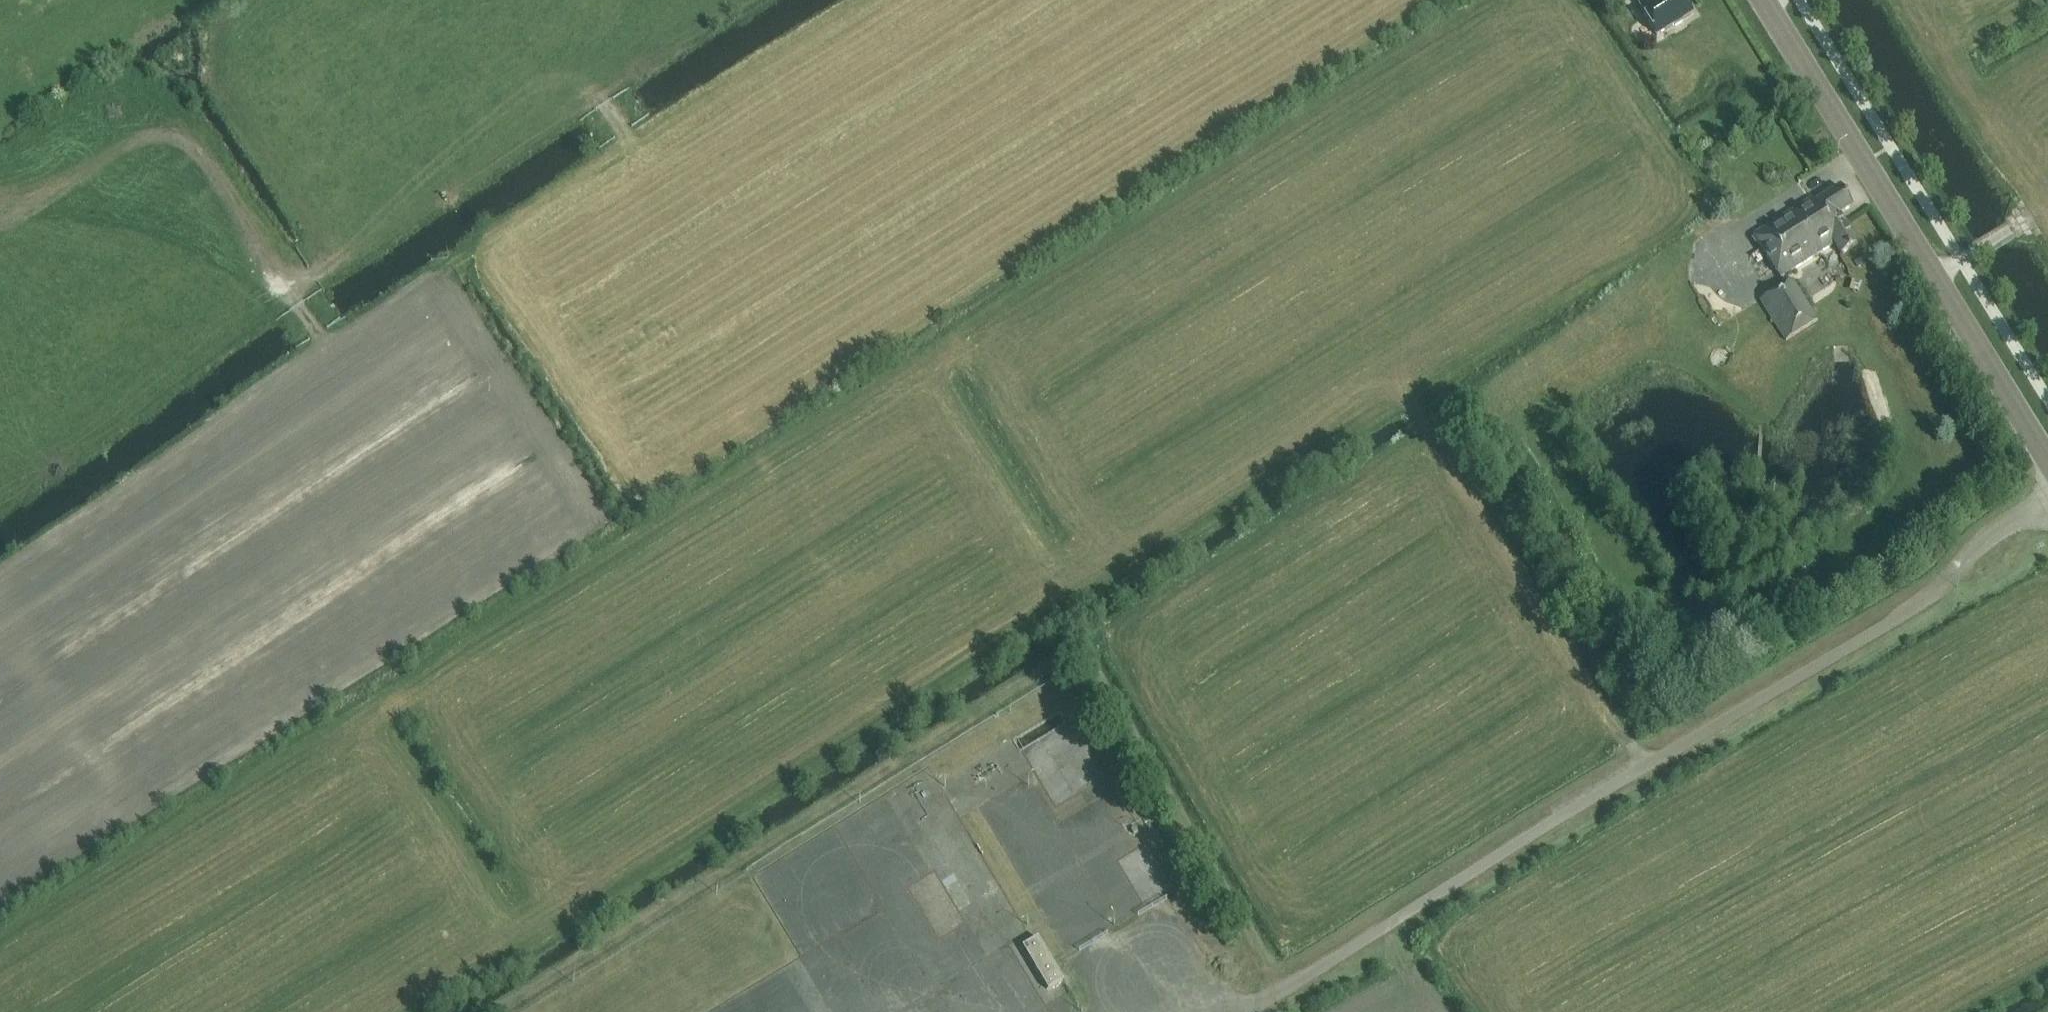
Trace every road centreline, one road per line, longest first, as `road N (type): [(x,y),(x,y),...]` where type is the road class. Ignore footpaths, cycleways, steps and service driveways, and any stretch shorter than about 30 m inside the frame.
road 1 (tertiary): [(2047,463),(1759,0)]

